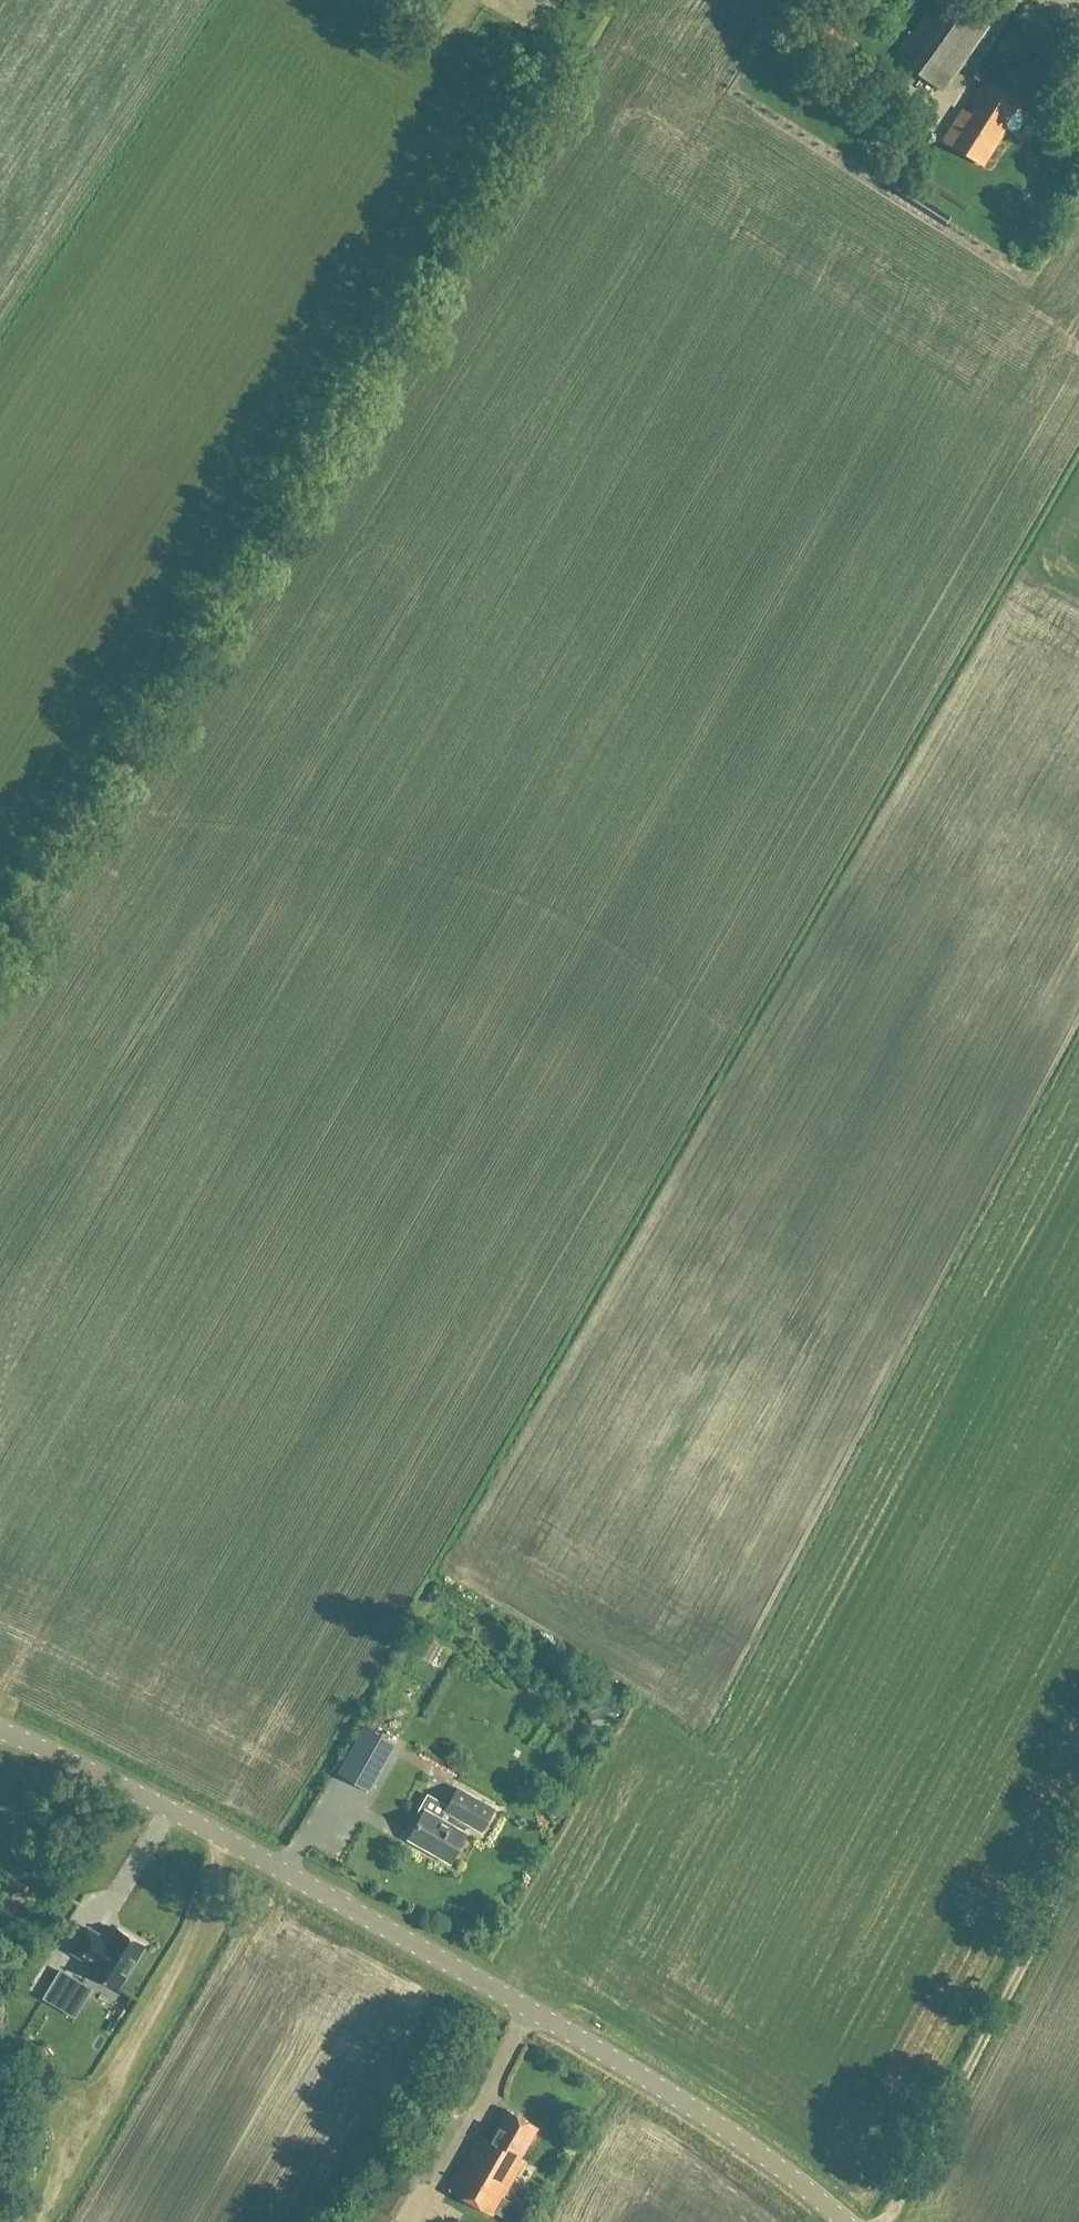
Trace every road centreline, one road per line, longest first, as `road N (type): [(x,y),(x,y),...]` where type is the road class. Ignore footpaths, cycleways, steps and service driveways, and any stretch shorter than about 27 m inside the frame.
road 1 (tertiary): [(845,2221),(729,2132),(530,2016),(261,1863),(0,1733)]

